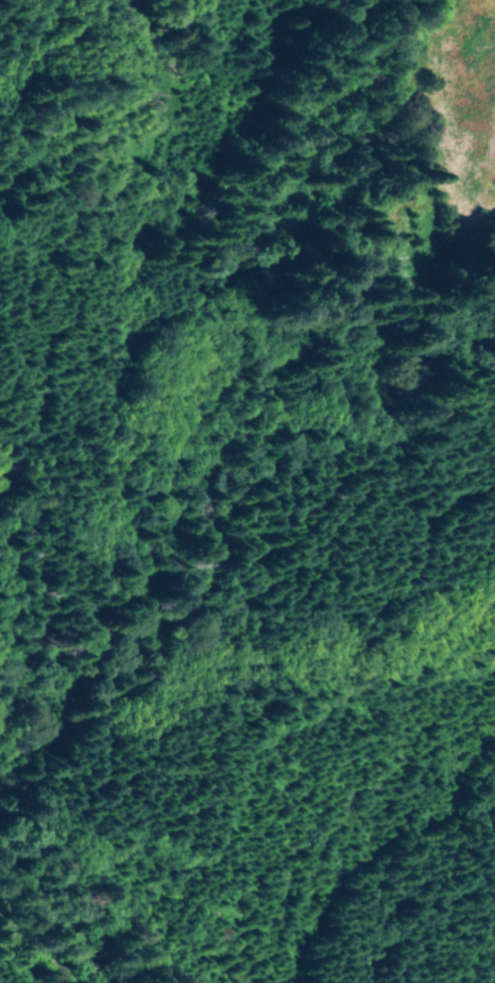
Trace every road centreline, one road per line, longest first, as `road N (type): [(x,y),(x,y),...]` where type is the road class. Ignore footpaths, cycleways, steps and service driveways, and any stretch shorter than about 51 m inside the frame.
road 1 (residential): [(0,192),(74,144),(149,0)]

